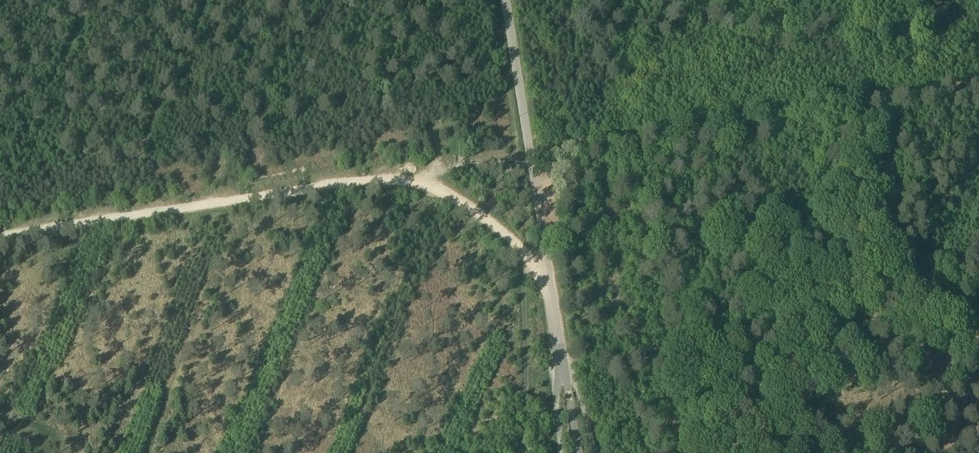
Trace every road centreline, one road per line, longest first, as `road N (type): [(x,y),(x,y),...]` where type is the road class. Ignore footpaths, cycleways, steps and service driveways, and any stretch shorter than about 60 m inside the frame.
road 1 (track): [(0,236),(404,181),(453,196),(492,223),(551,285)]
road 2 (unclassified): [(506,0),(577,452)]
road 3 (track): [(530,158),(978,89)]
road 4 (track): [(594,452),(583,404),(564,377),(561,452)]

